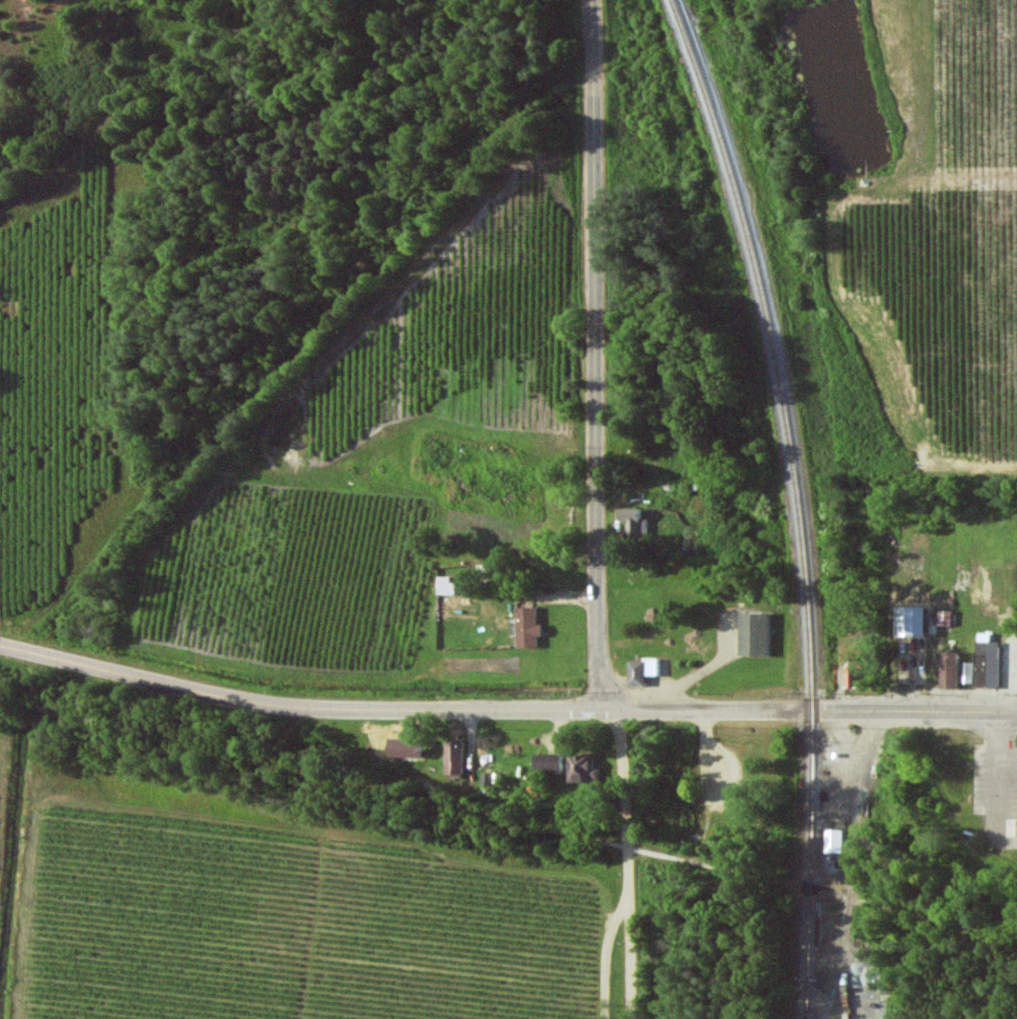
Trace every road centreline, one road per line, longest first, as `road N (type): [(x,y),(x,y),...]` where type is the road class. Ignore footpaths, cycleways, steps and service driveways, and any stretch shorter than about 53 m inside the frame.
road 1 (tertiary): [(1016,712),(317,711),(0,646)]
road 2 (tertiary): [(606,711),(592,0)]
road 3 (residential): [(896,711),(906,795),(952,849),(1016,884)]

